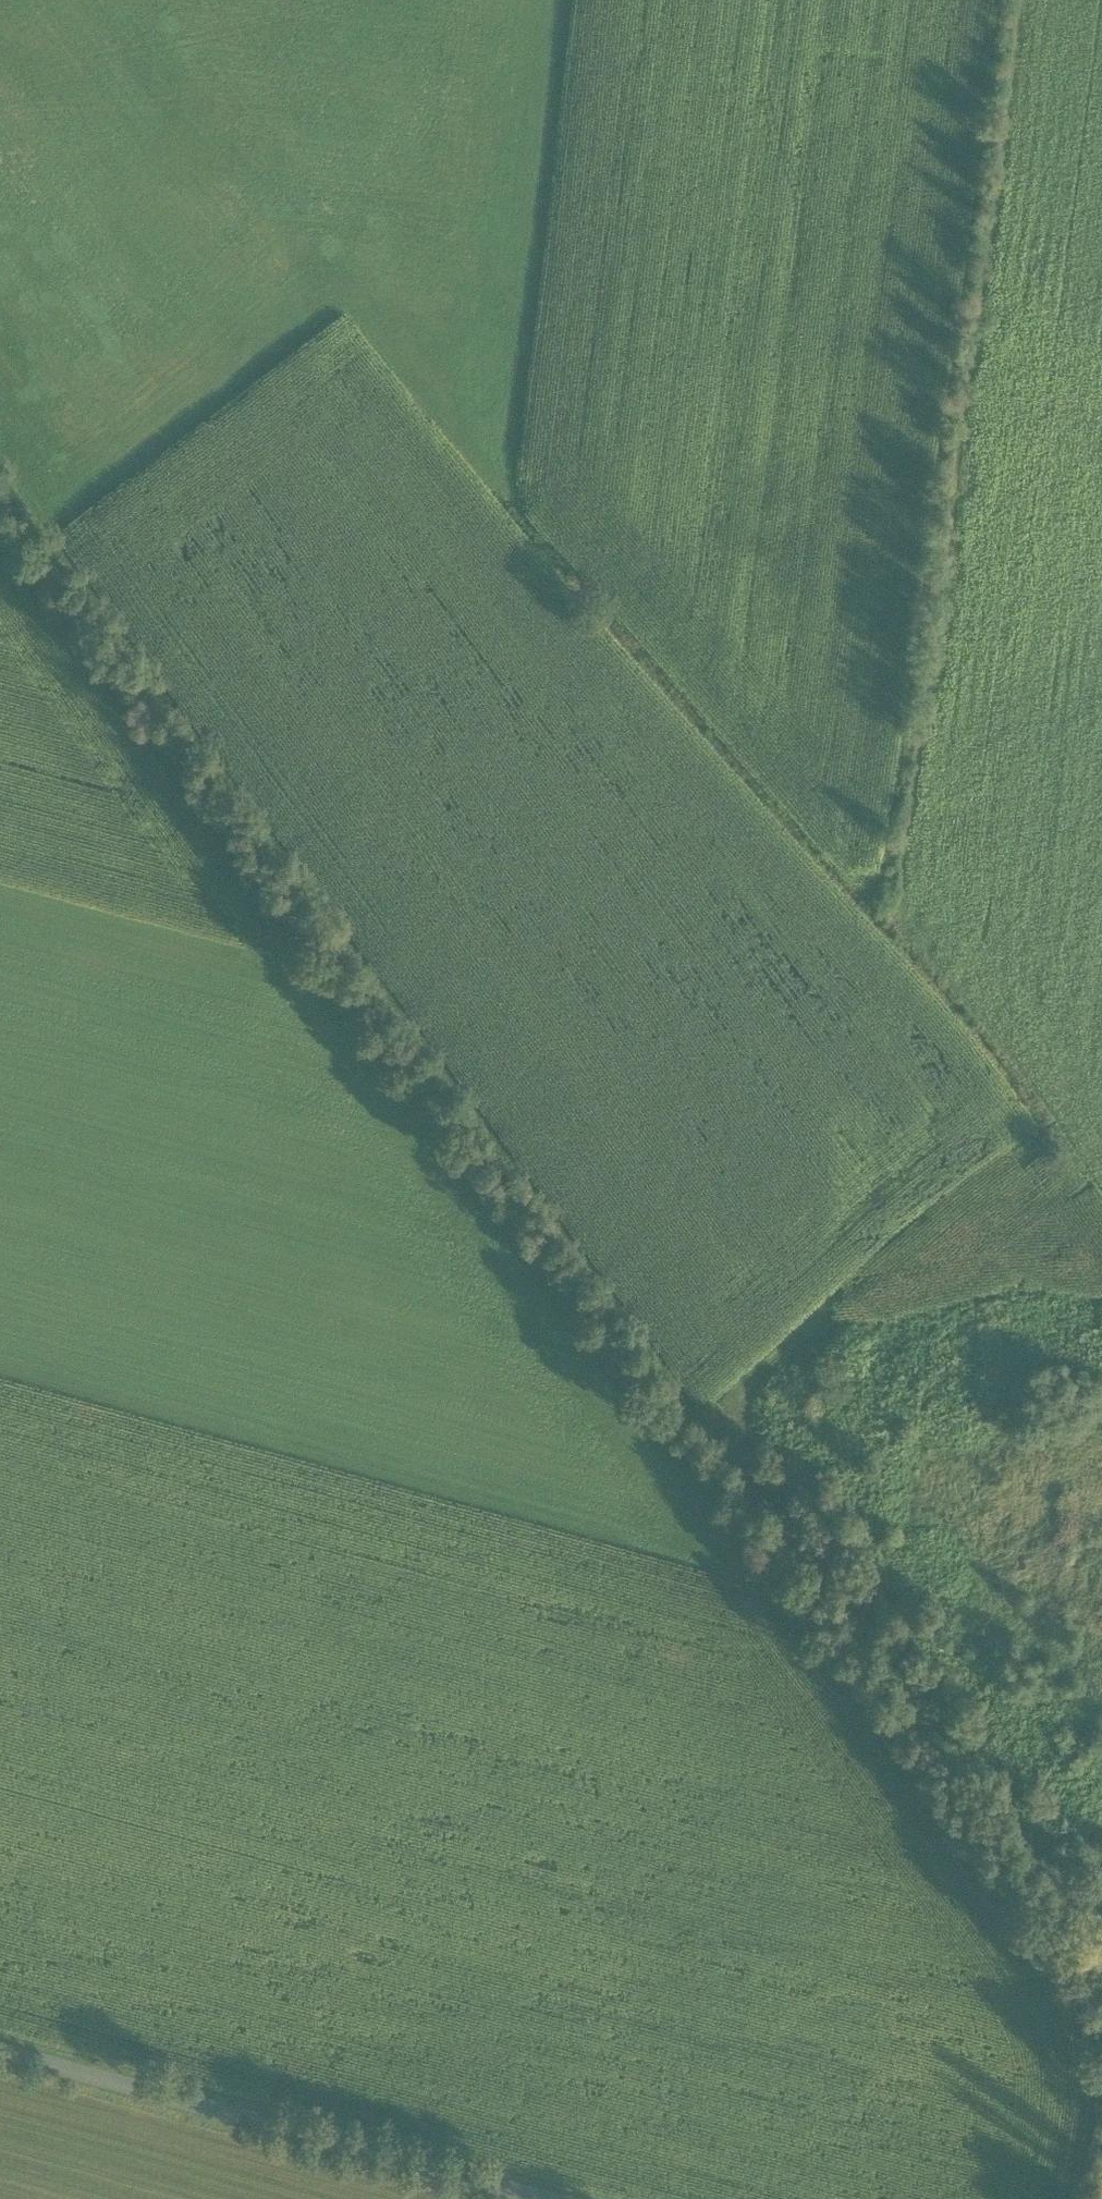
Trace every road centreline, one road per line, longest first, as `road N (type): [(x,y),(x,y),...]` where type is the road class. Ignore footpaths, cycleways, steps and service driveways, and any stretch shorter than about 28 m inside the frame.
road 1 (track): [(1101,1950),(765,1489),(743,1434),(737,1402),(751,1375),(814,1318),(840,1309)]
road 2 (unclassified): [(0,2050),(551,2198)]

